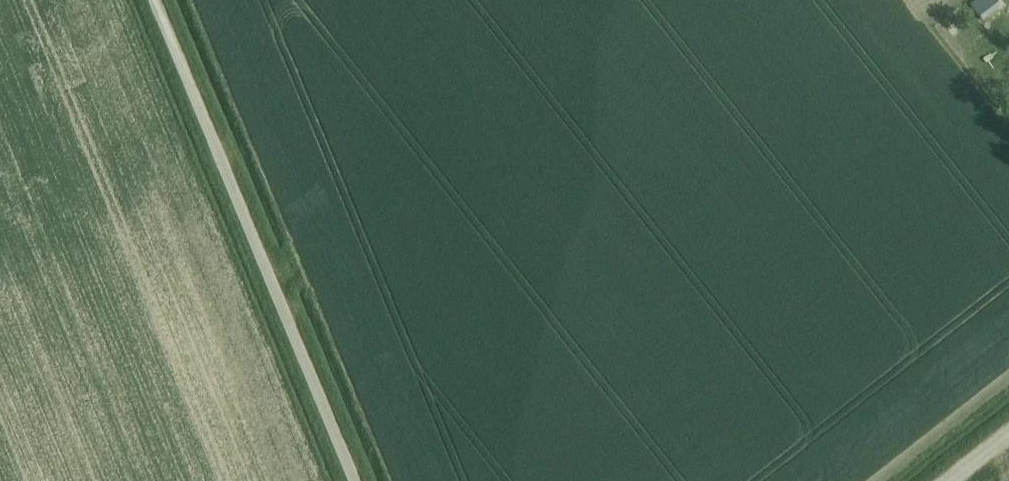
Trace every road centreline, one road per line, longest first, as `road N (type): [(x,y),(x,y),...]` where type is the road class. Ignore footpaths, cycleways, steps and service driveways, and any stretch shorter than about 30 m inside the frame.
road 1 (unclassified): [(357,480),(160,0)]

